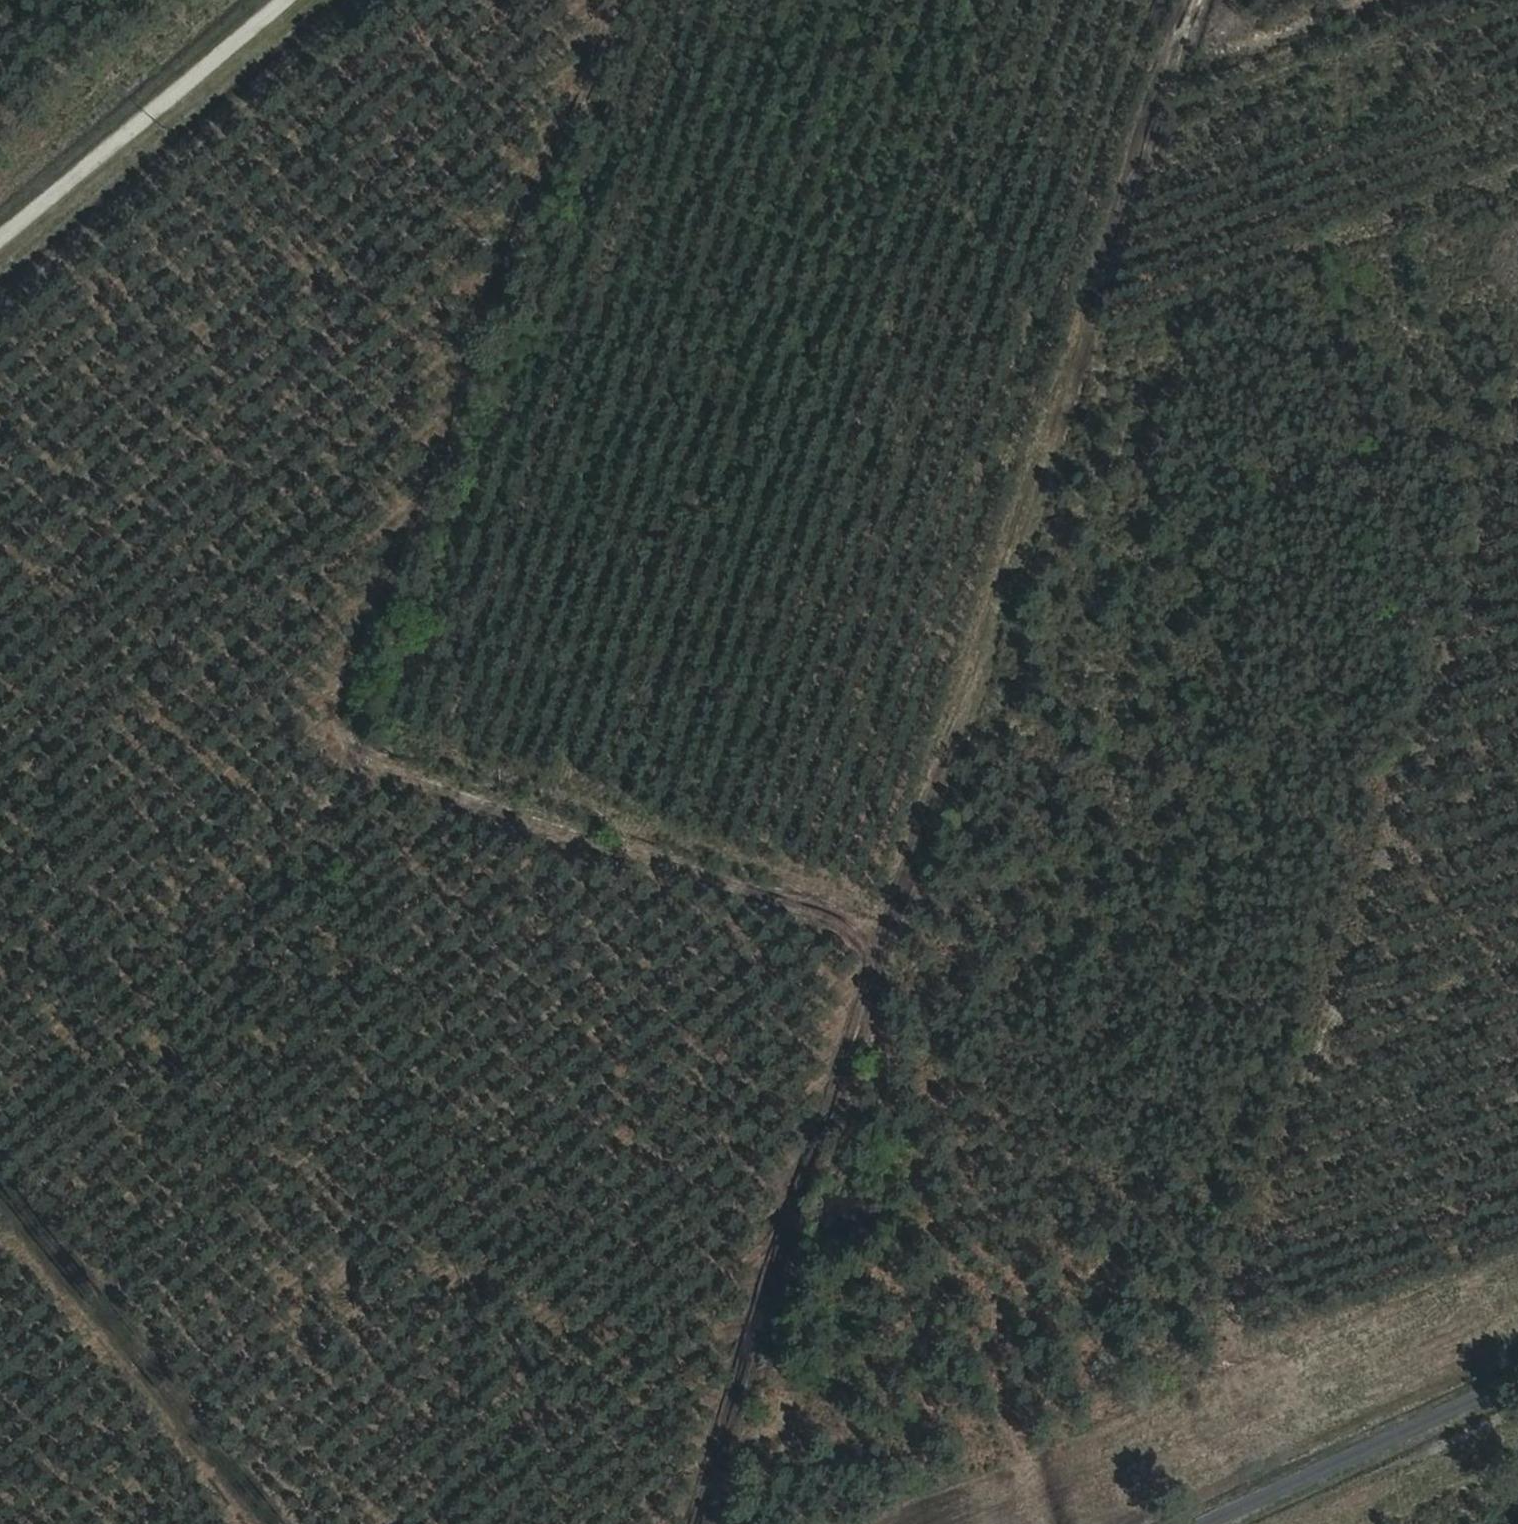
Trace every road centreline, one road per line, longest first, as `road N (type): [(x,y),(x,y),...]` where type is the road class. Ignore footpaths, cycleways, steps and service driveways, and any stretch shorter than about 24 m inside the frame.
road 1 (track): [(0,245),(291,0)]
road 2 (unclassified): [(1517,1387),(1222,1523)]

